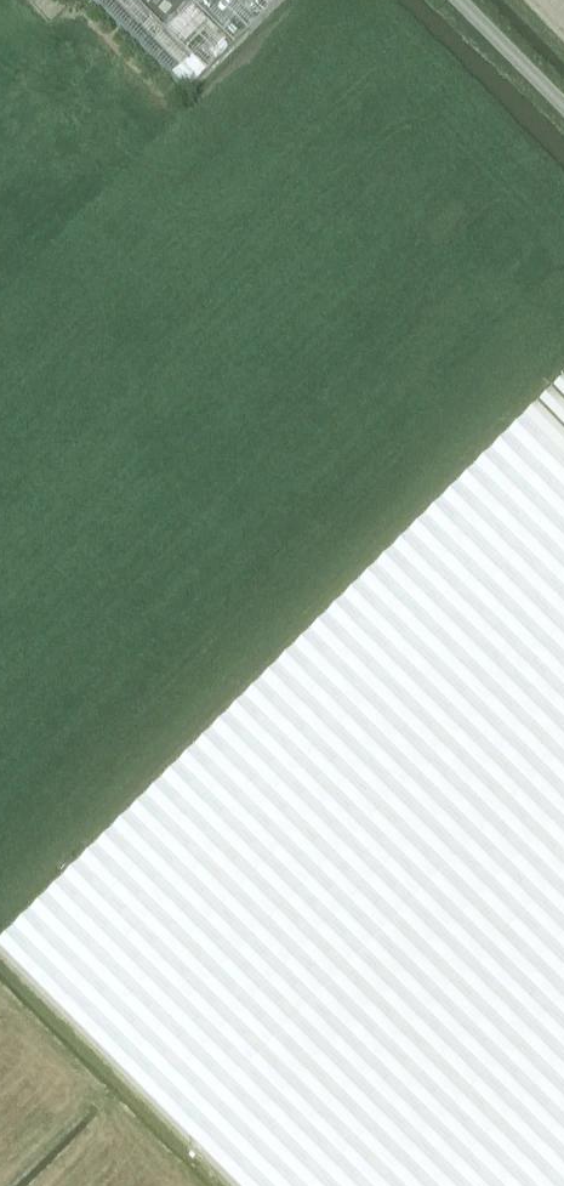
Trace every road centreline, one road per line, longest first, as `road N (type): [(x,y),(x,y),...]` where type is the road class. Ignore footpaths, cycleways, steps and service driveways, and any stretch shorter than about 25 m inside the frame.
road 1 (unclassified): [(563,109),(456,0)]

